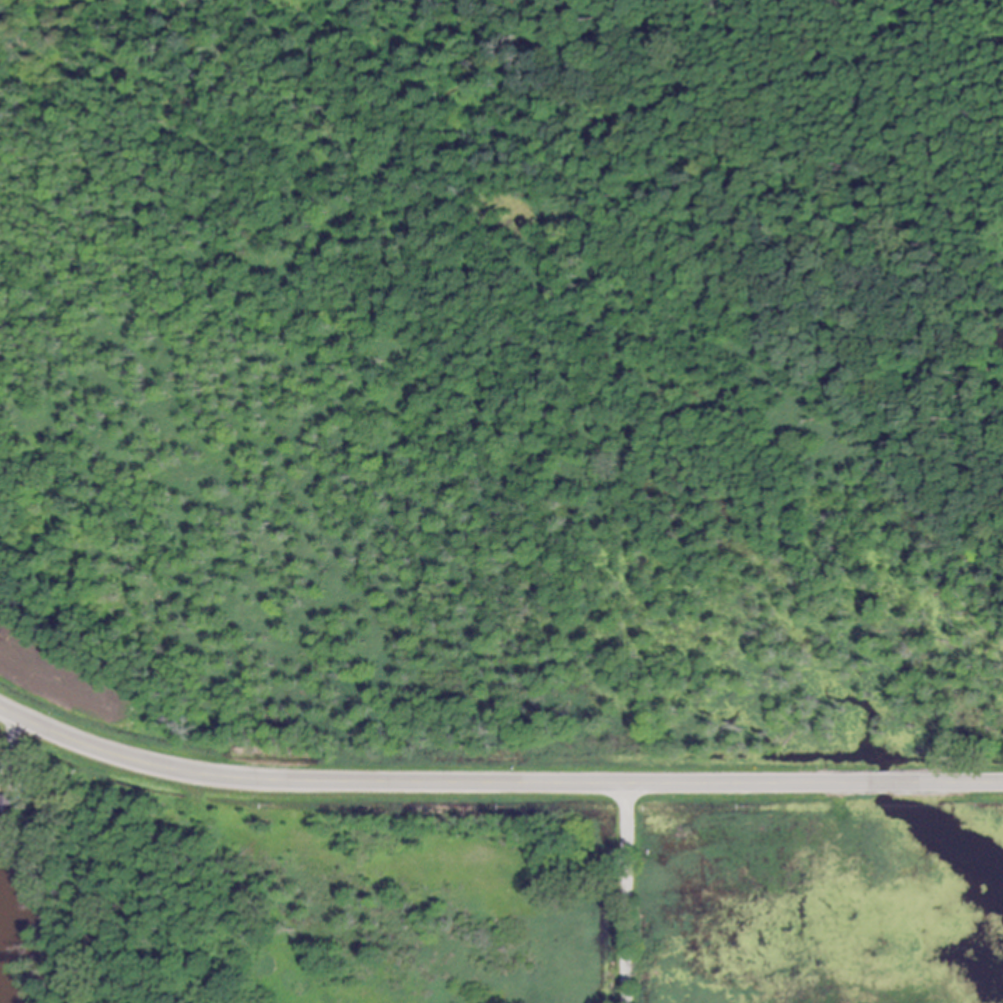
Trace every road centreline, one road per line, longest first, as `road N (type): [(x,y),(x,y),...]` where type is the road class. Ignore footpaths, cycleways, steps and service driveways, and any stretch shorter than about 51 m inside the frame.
road 1 (secondary): [(1002,781),(248,779),(111,750),(0,705)]

